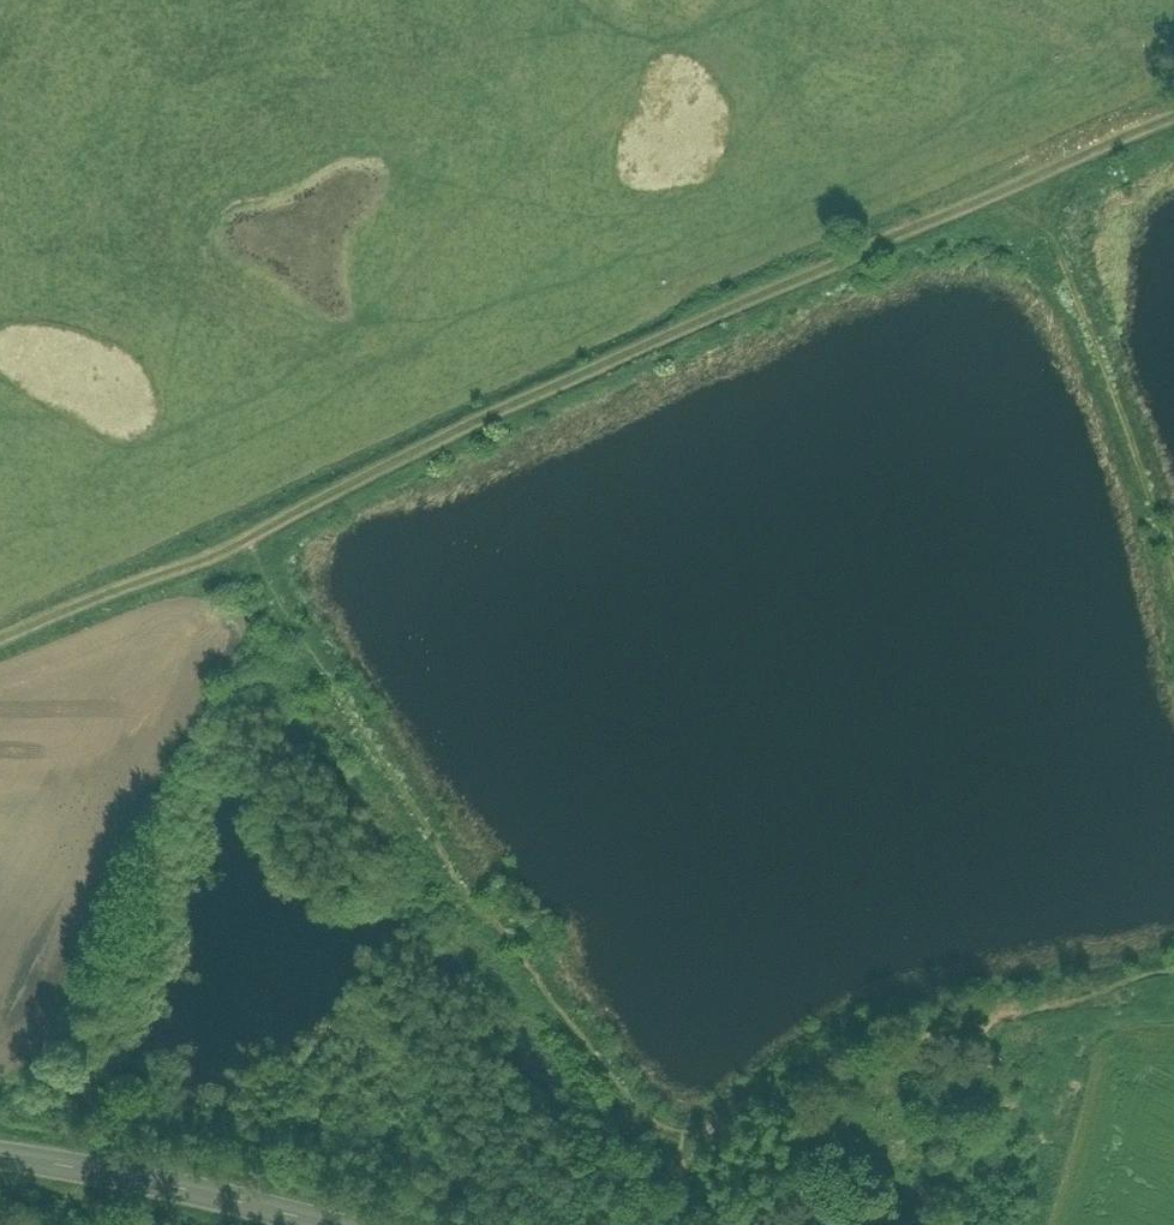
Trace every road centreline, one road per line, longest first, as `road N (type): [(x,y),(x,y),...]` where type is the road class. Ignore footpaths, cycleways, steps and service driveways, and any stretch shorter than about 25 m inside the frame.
road 1 (track): [(0,630),(1173,106)]
road 2 (tertiary): [(336,1224),(193,1189),(0,1154)]

